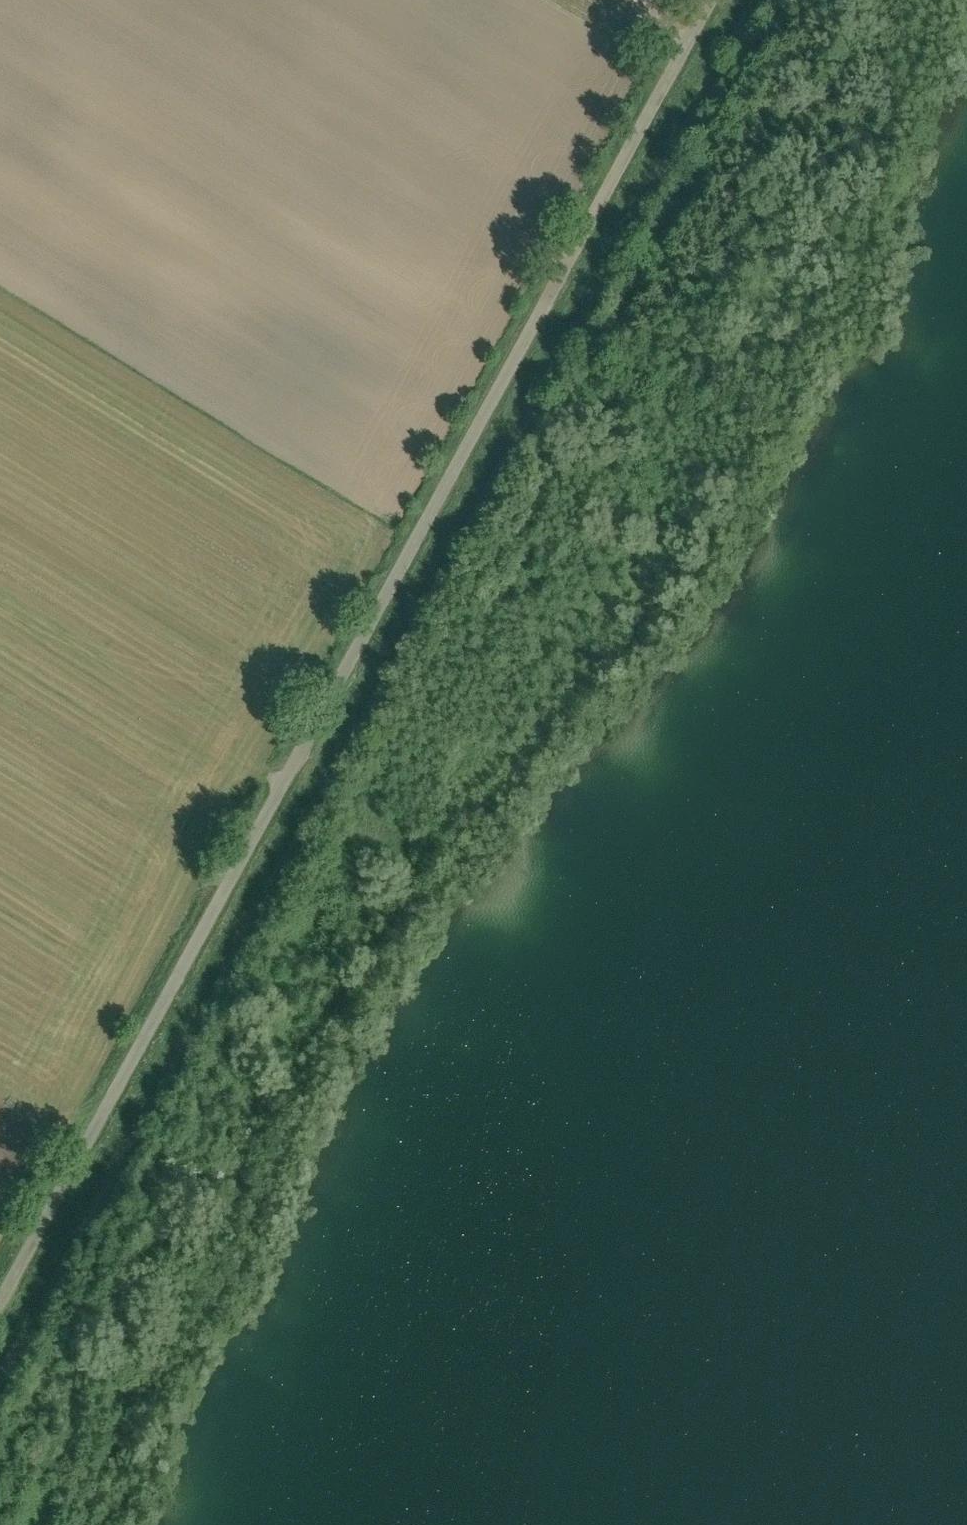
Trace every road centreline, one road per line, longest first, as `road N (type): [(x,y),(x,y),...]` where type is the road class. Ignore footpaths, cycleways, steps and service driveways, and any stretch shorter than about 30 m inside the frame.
road 1 (unclassified): [(720,0),(0,1326)]

